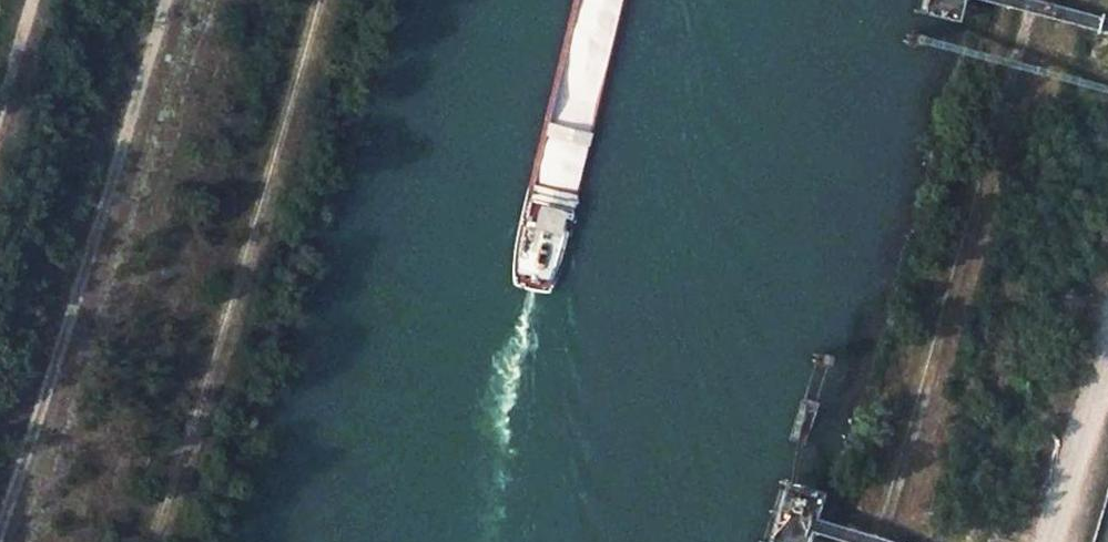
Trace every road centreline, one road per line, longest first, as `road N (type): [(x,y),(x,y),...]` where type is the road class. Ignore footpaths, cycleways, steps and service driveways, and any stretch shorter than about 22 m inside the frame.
road 1 (track): [(880,541),(1039,0)]
road 2 (track): [(159,0),(0,526)]
road 3 (track): [(1028,541),(1107,273)]

